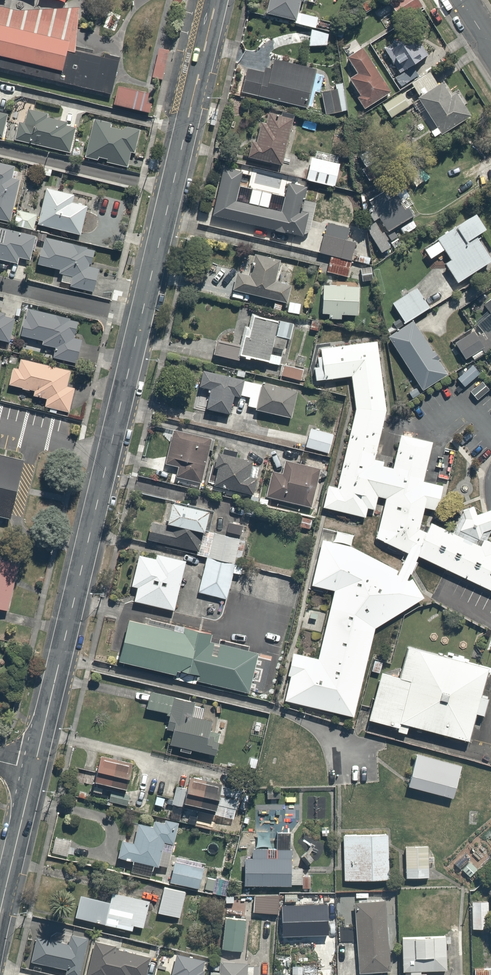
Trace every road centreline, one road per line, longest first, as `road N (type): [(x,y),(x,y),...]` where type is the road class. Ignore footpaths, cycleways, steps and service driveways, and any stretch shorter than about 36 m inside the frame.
road 1 (secondary): [(216,0),(34,770)]
road 2 (secondary): [(34,770),(0,912)]

